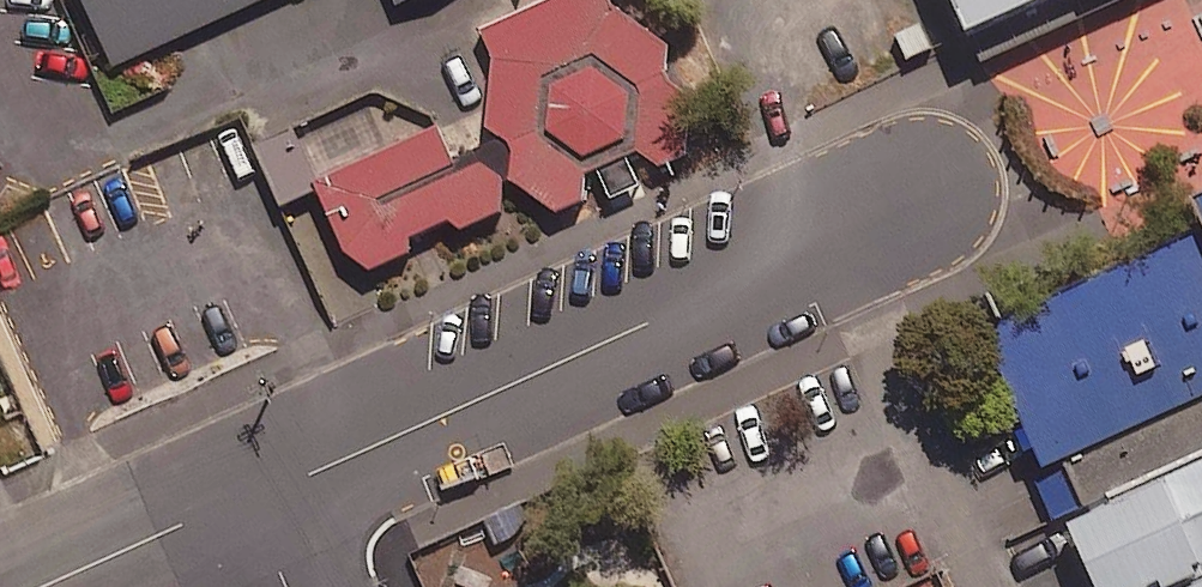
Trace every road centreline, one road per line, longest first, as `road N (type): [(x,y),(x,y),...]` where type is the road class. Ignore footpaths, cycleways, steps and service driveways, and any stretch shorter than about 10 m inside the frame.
road 1 (residential): [(247,498),(930,196)]
road 2 (residential): [(41,586),(247,498)]

